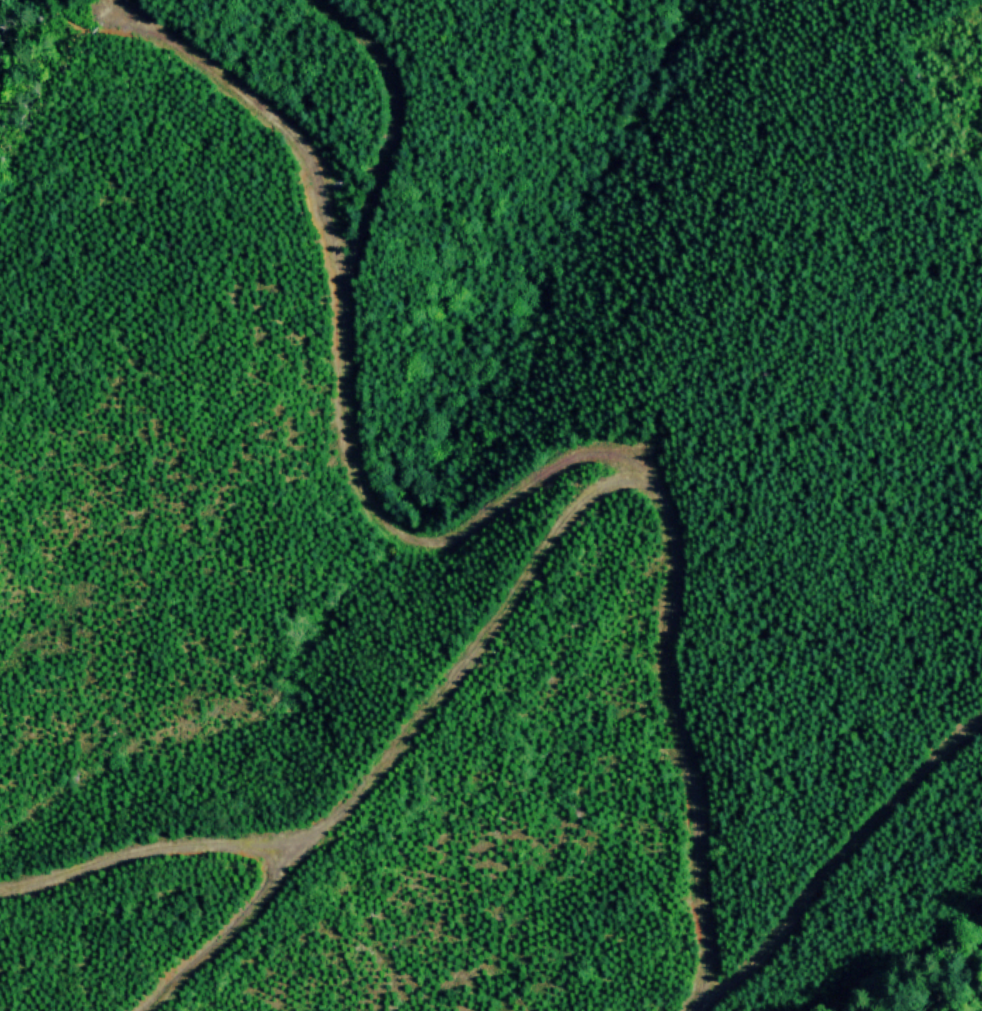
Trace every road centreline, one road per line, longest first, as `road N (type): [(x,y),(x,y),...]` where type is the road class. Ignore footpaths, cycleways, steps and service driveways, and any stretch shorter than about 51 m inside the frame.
road 1 (track): [(687,1010),(701,969),(701,920),(695,824),(665,646),(673,542),(666,509),(644,475),(617,473),(566,513),(488,625),(311,832),(276,845),(196,841),(124,852),(0,883)]
road 2 (track): [(644,475),(623,451),(584,449),(453,532),(397,533),(365,494),(352,455),(334,275),(297,139),(106,1)]
road 3 (track): [(695,1000),(736,976),(865,824),(981,714)]
road 4 (track): [(334,275),(378,156),(386,79),(373,50),(314,0)]
road 5 (track): [(276,845),(267,883),(134,1010)]

